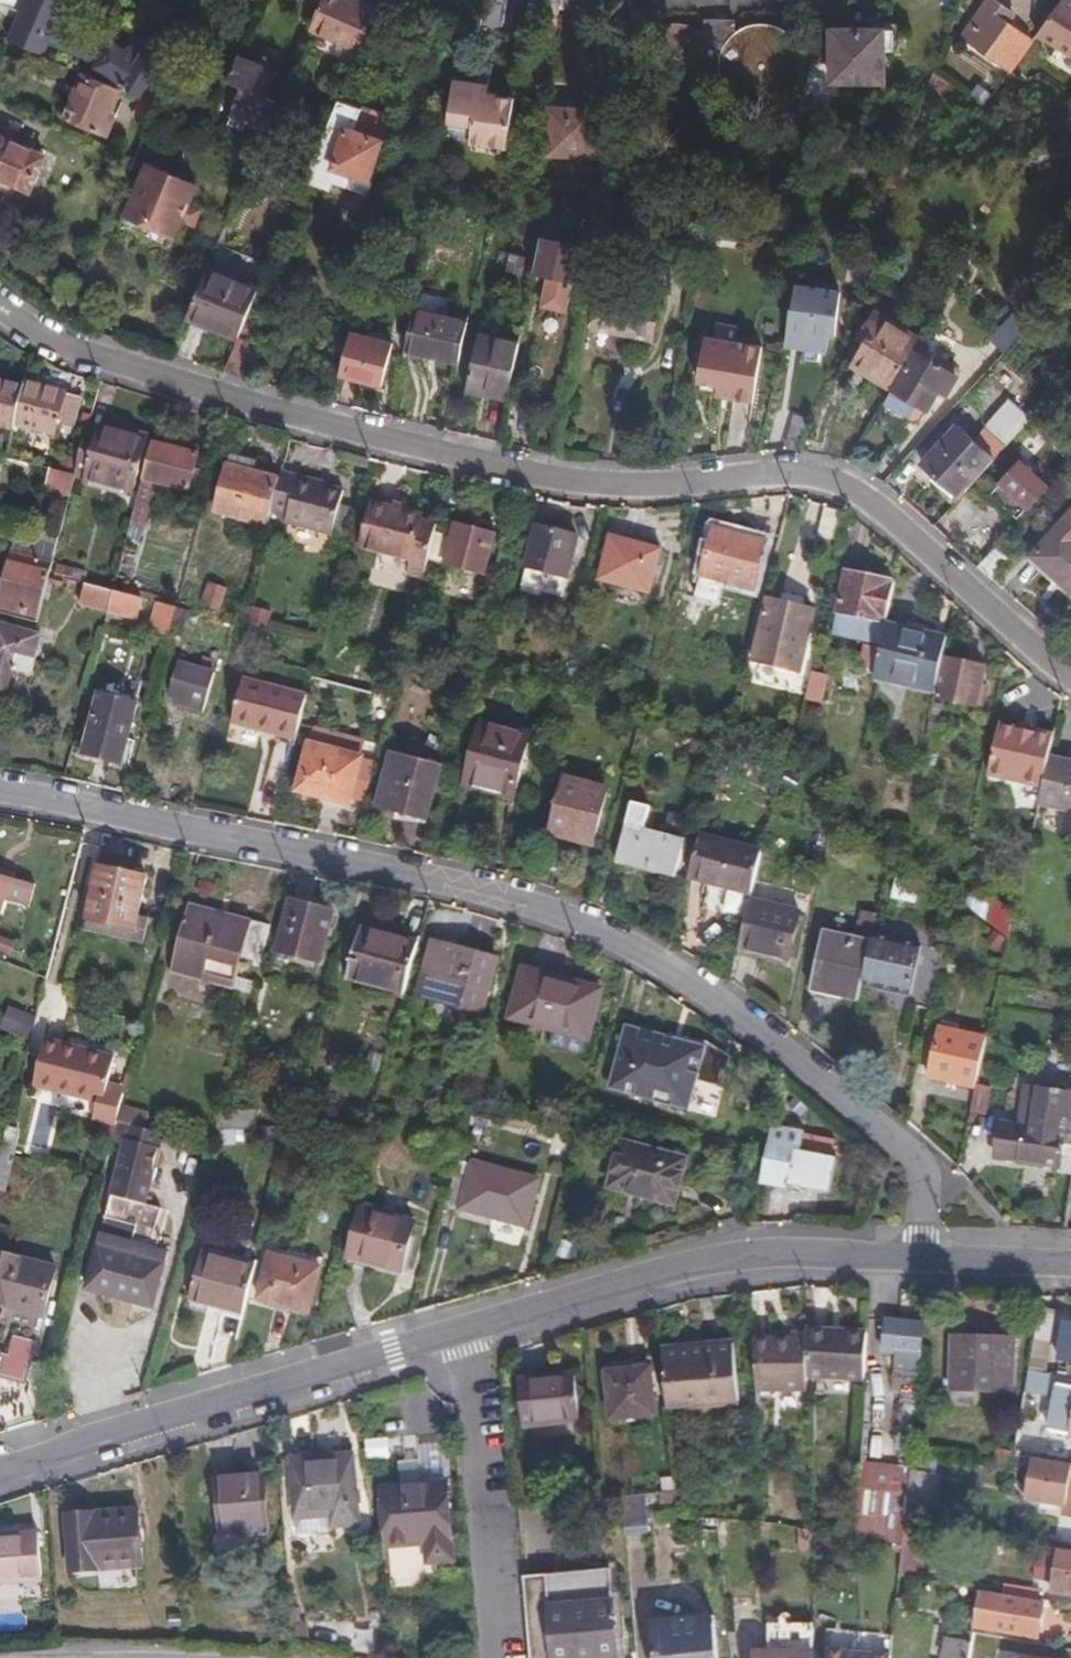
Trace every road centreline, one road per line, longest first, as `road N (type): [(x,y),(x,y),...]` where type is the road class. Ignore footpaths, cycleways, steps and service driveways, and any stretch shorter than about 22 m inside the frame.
road 1 (residential): [(0,311),(36,339),(235,403),(566,483),(816,477),(848,489),(1070,682)]
road 2 (residential): [(0,791),(443,884),(583,927),(700,993),(901,1151),(917,1184),(915,1258)]
road 3 (residential): [(915,1258),(759,1254),(654,1270),(0,1467)]
road 4 (residential): [(1070,1263),(915,1258)]

